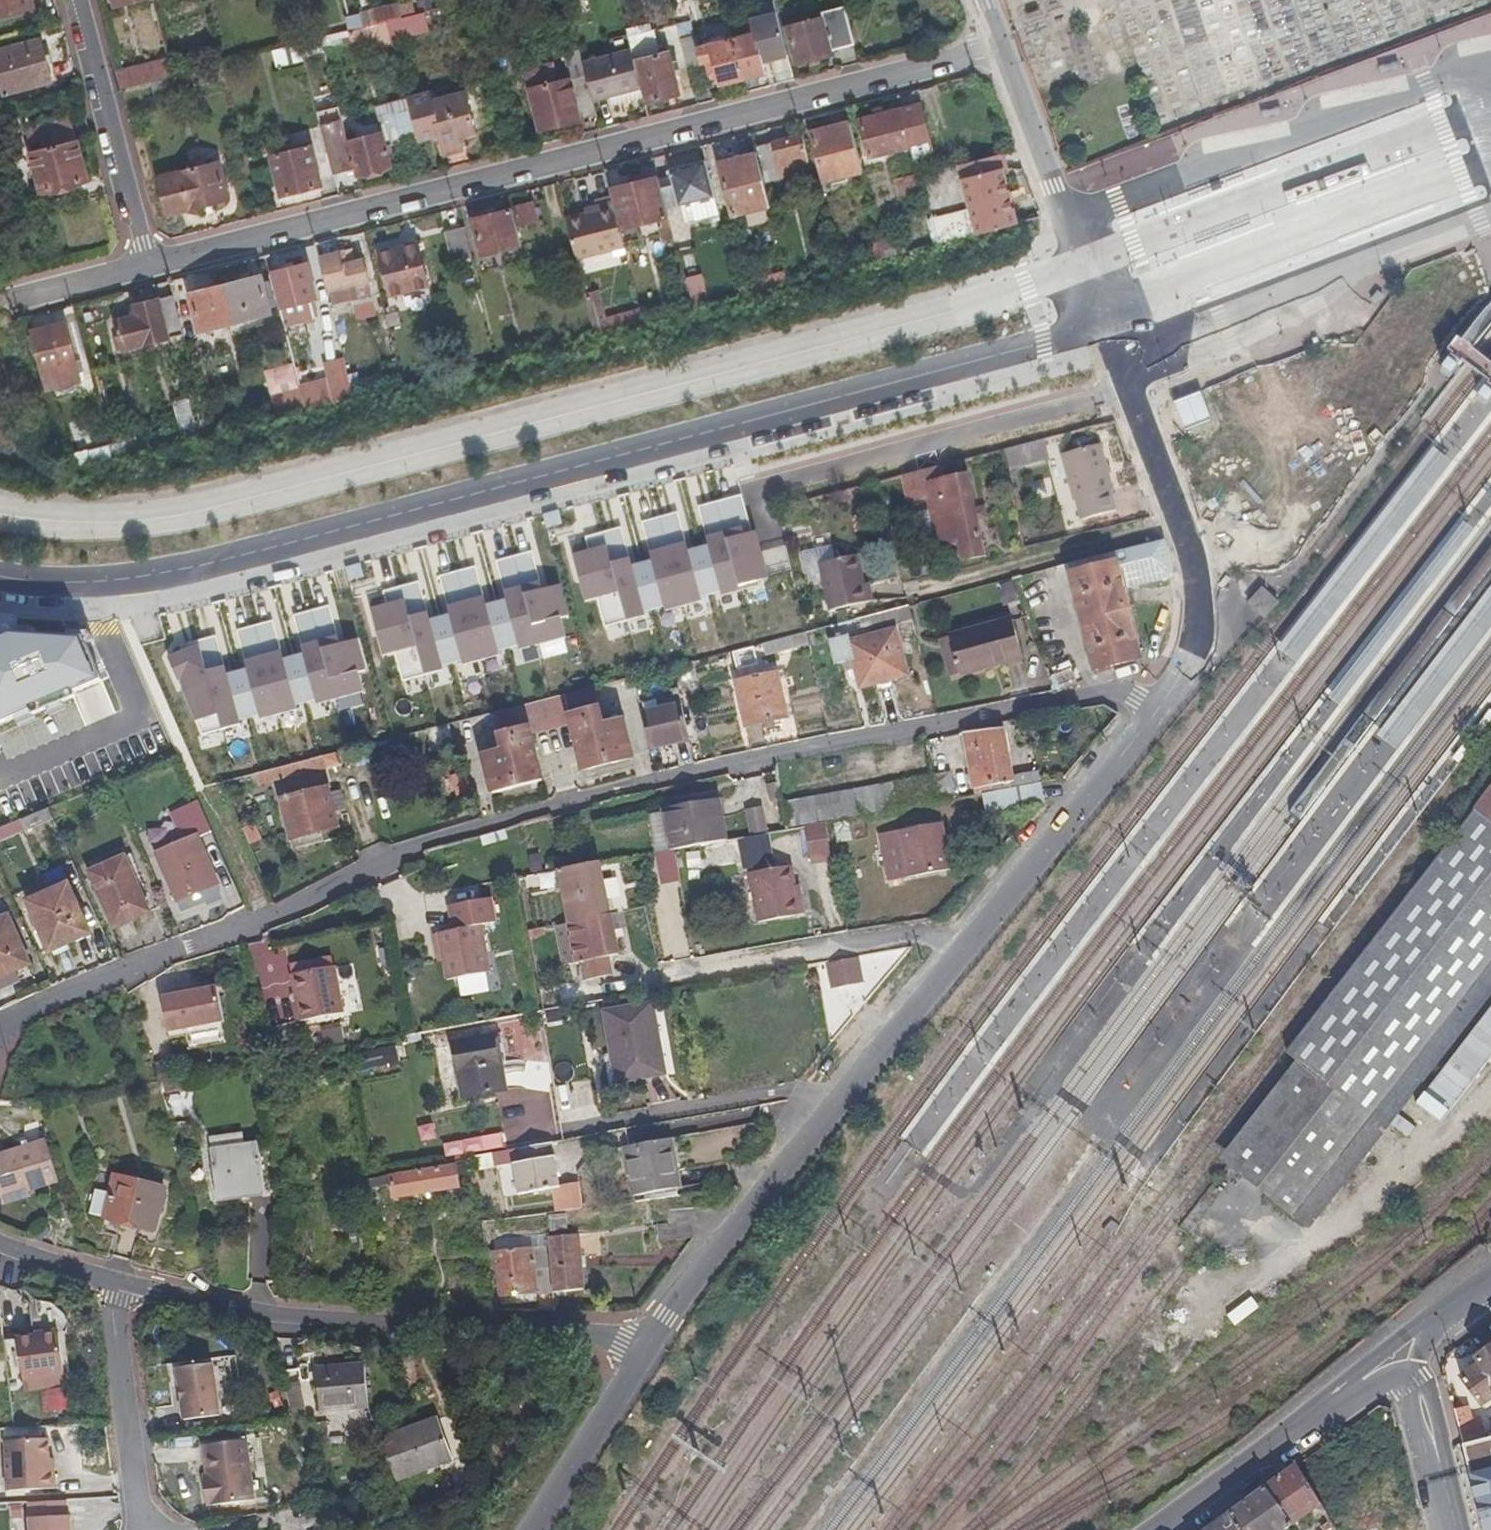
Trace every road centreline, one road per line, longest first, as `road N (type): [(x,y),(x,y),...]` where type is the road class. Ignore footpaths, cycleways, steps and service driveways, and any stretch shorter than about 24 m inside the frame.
road 1 (residential): [(0,1026),(265,919),(406,851),(629,787),(1099,695),(1132,696),(1156,715)]
road 2 (residential): [(1109,325),(193,567),(113,582),(0,581)]
road 3 (residential): [(1000,44),(144,265)]
road 4 (tertiary): [(1156,715),(648,1342)]
road 5 (residential): [(648,1342),(240,1308),(121,1281)]
road 6 (tertiary): [(1109,325),(1195,565),(1190,661),(1156,715)]
road 7 (tertiary): [(1000,44),(1109,325)]
road 8 (residential): [(77,0),(144,265)]
road 9 (residential): [(121,1281),(113,1317),(142,1529)]
road 10 (tertiary): [(648,1342),(532,1529)]
road 11 (secondary): [(1333,1399),(1162,1529)]
road 12 (residential): [(144,265),(11,300)]
road 13 (secondary): [(1434,1318),(1333,1399)]
road 14 (residential): [(121,1281),(0,1243)]

